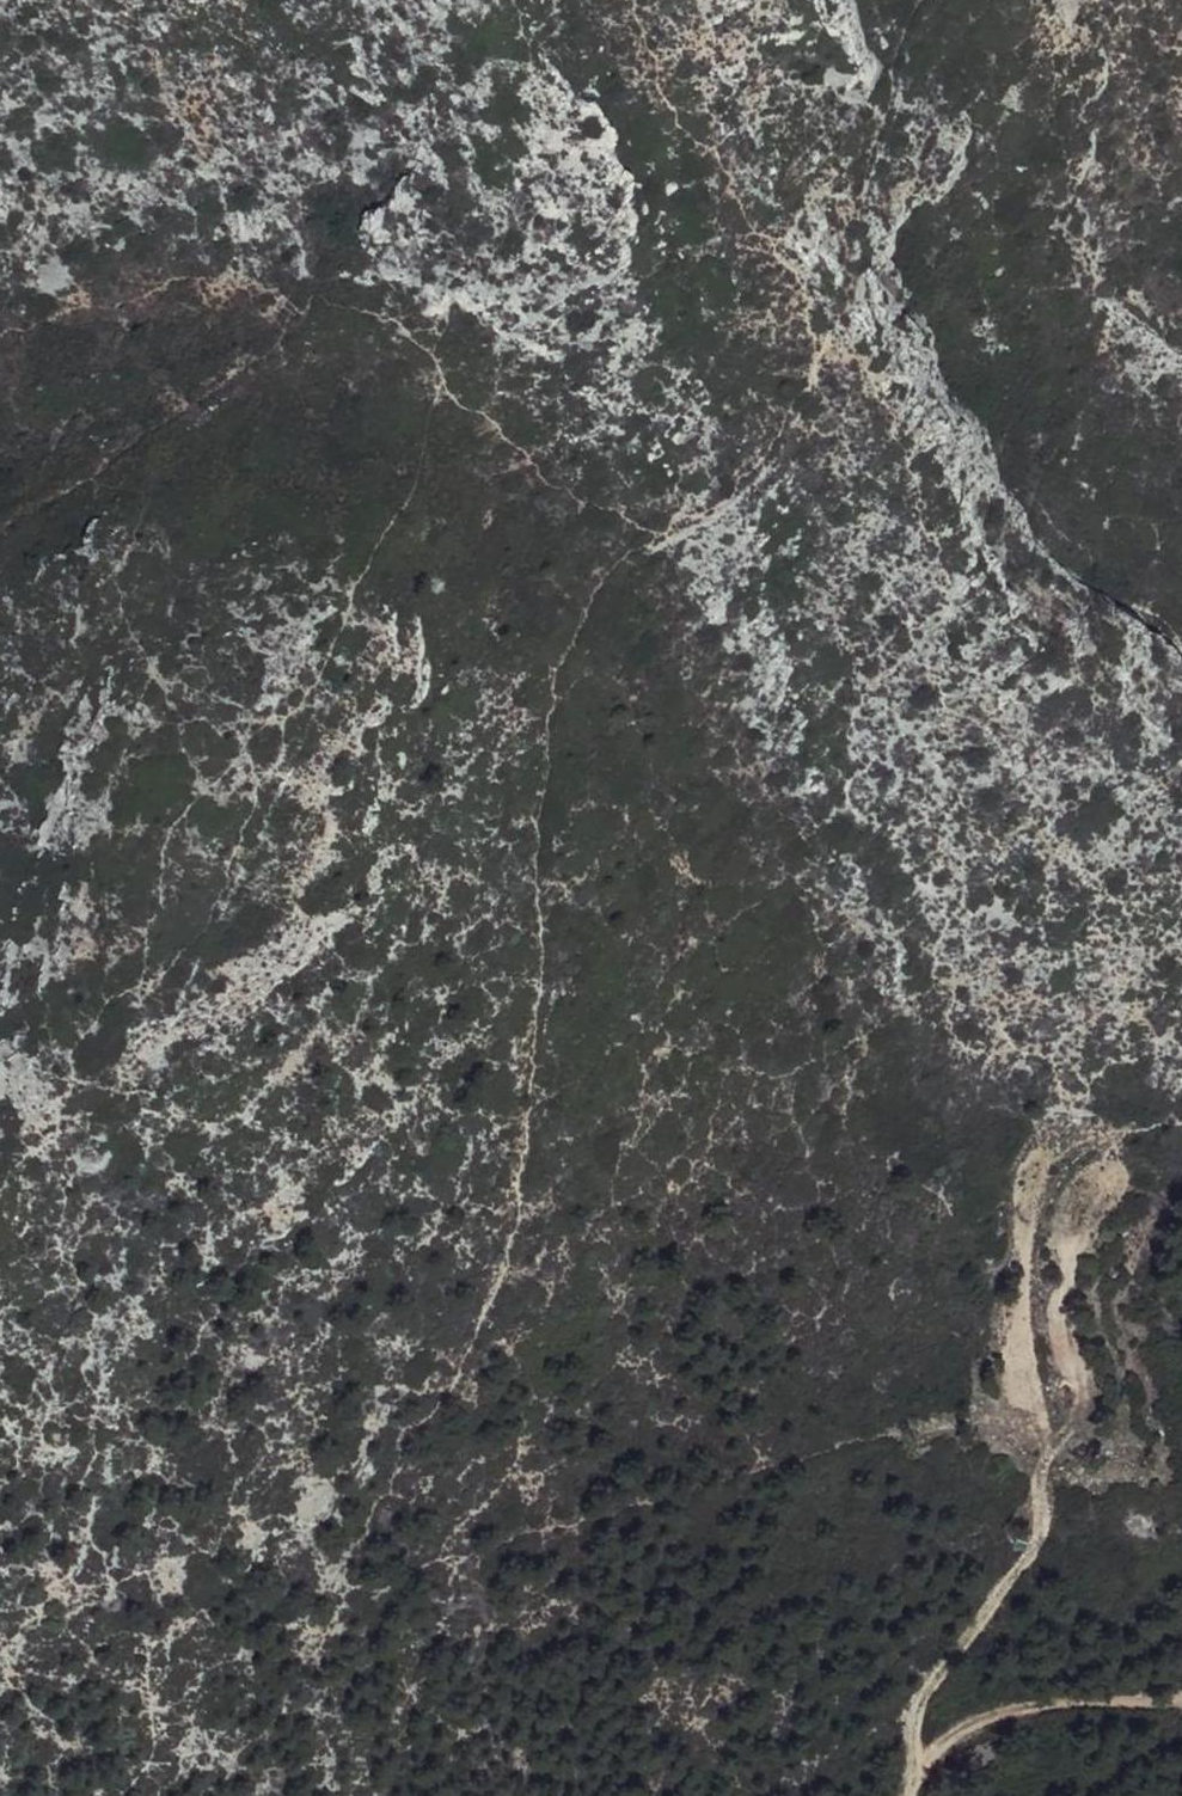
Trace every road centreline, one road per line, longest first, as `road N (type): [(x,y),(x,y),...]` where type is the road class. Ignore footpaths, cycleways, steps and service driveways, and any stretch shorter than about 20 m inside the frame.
road 1 (track): [(922,1766),(912,1728),(934,1678),(1048,1522),(1041,1477),(1081,1411)]
road 2 (track): [(1181,1703),(1004,1713),(957,1733),(922,1766),(911,1795)]

